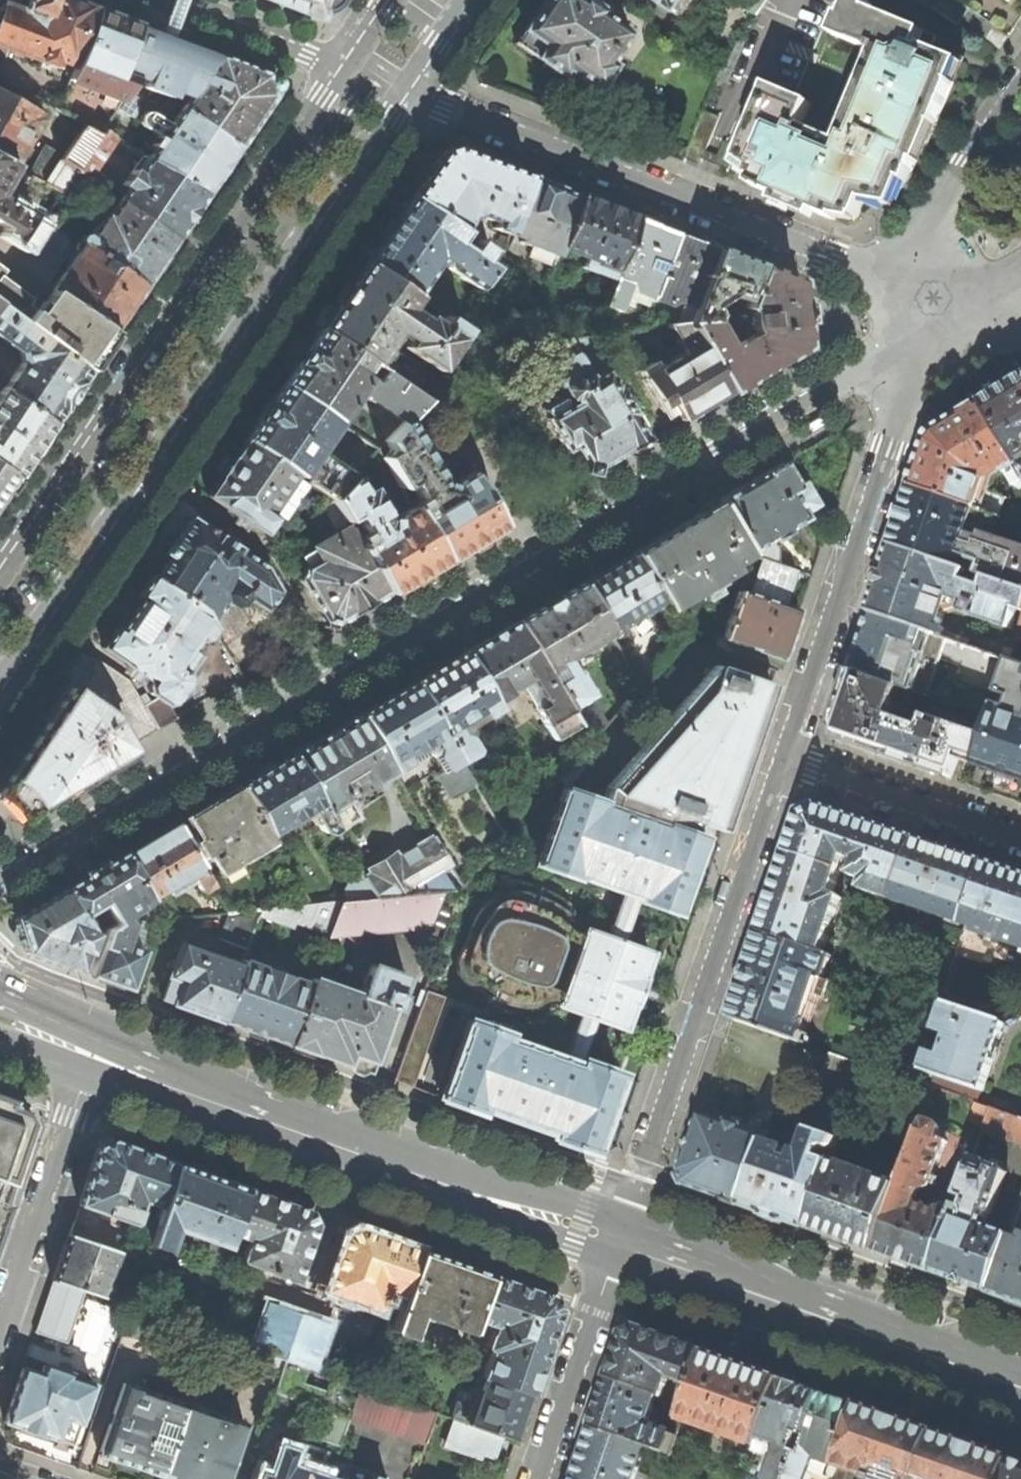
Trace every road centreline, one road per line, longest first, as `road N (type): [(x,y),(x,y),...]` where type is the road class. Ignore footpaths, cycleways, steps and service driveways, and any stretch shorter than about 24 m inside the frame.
road 1 (residential): [(0,882),(883,355),(934,298)]
road 2 (secondary): [(0,693),(414,93)]
road 3 (secondary): [(339,67),(0,566)]
road 4 (residential): [(414,93),(934,298)]
road 5 (primary): [(94,1051),(620,1238)]
road 6 (residential): [(785,758),(620,1238)]
road 7 (residential): [(934,298),(785,758)]
road 8 (primary): [(620,1238),(1020,1380)]
road 9 (residential): [(94,1051),(0,1320)]
road 10 (residential): [(537,1478),(620,1238)]
road 11 (residential): [(1020,839),(785,758)]
road 12 (residential): [(1020,79),(964,163),(942,222),(934,298)]
road 13 (residential): [(166,0),(339,67)]

